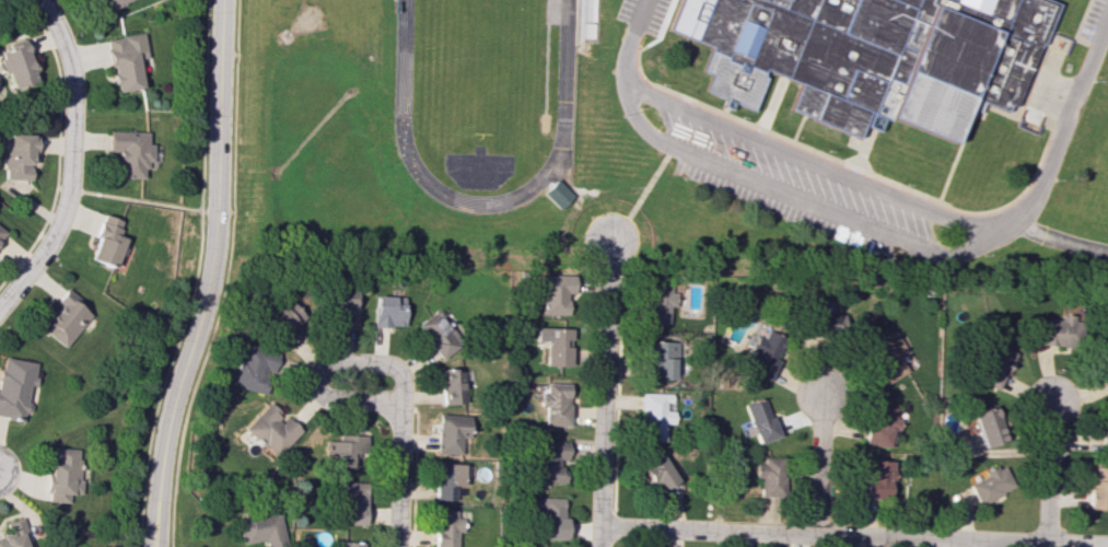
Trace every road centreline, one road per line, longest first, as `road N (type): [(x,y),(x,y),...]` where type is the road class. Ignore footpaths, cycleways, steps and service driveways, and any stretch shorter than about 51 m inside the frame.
road 1 (residential): [(221,0),(213,254),(165,418),(152,546)]
road 2 (residential): [(1107,545),(599,528)]
road 3 (residential): [(42,0),(70,66),(69,175),(46,247),(0,303)]
road 4 (residential): [(599,546),(614,240)]
road 5 (residential): [(400,414),(404,380),(389,366),(330,362),(314,377),(316,394),(388,403),(400,414)]
road 6 (residential): [(824,393),(817,534)]
road 7 (residential): [(1052,405),(1048,544)]
road 8 (residential): [(395,546),(400,414)]

